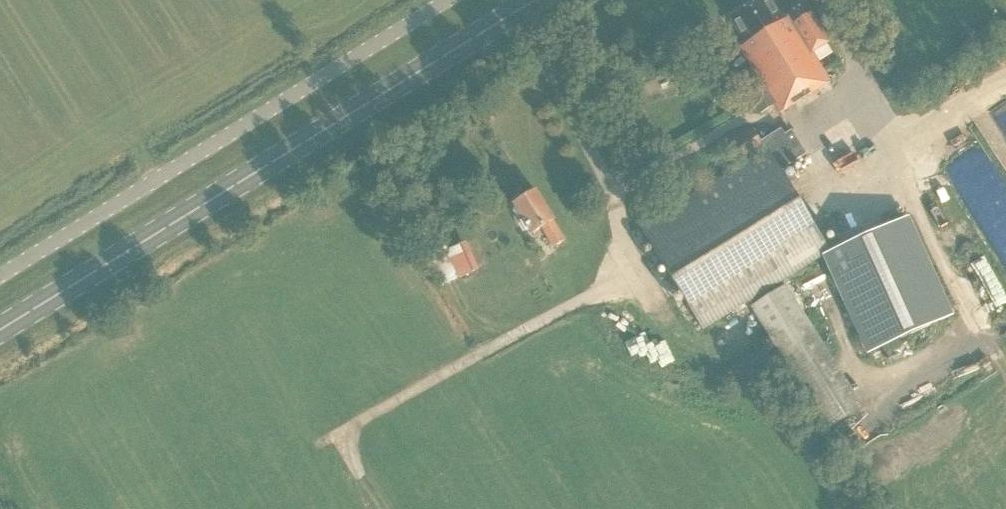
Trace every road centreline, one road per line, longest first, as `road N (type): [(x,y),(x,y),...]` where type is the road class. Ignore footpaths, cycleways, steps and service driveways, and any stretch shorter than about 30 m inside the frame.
road 1 (primary): [(0,328),(510,14)]
road 2 (unclassified): [(0,276),(448,0)]

